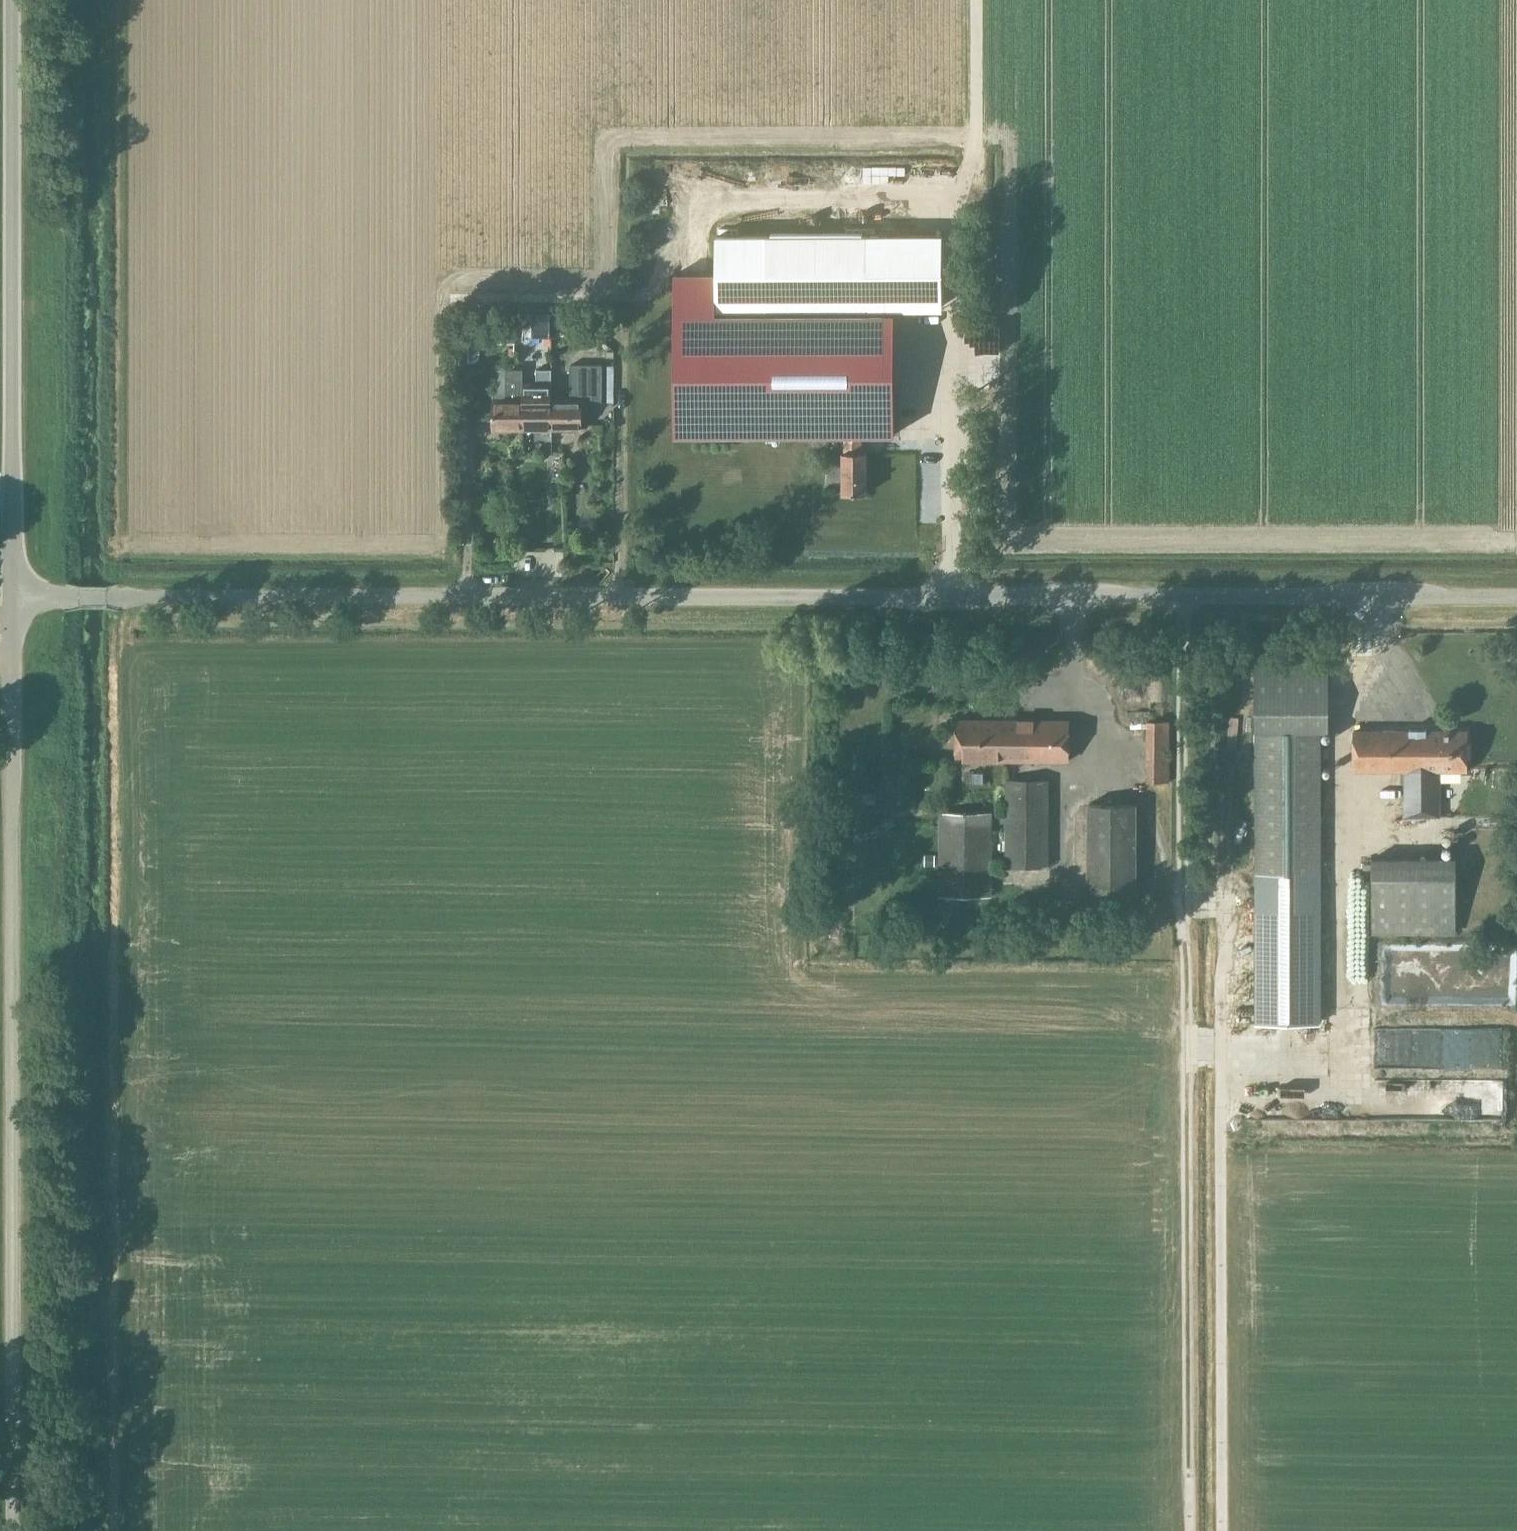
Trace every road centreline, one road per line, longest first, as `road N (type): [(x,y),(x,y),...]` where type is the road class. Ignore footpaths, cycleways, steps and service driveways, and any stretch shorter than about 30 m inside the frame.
road 1 (unclassified): [(114,596),(1516,596)]
road 2 (unclassified): [(11,1530),(11,596)]
road 3 (unclassified): [(11,596),(11,0)]

